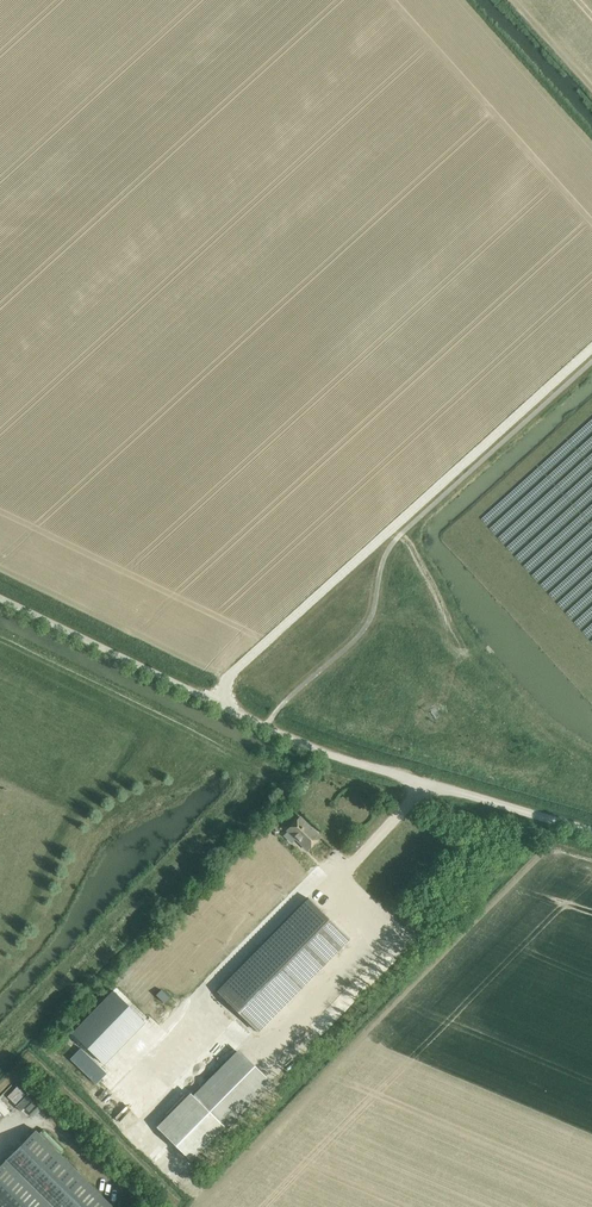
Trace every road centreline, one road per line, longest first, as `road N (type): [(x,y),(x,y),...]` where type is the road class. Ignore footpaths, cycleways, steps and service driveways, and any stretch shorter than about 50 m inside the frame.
road 1 (track): [(591,831),(330,757),(0,599)]
road 2 (track): [(216,704),(234,671),(591,348)]

